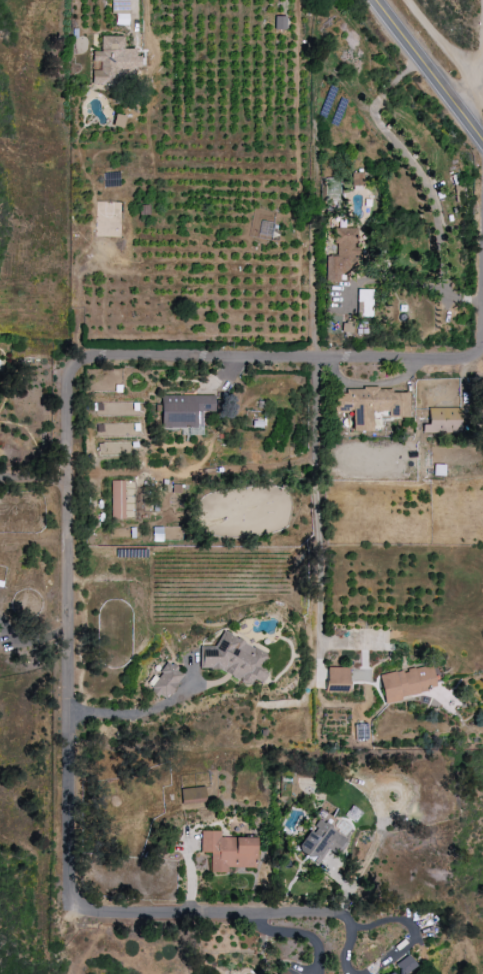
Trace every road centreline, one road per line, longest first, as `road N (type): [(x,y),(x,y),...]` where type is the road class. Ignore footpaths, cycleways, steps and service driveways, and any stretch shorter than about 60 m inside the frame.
road 1 (residential): [(78,901),(73,476),(74,368),(81,358),(462,357),(482,348)]
road 2 (tertiary): [(372,0),(482,142)]

